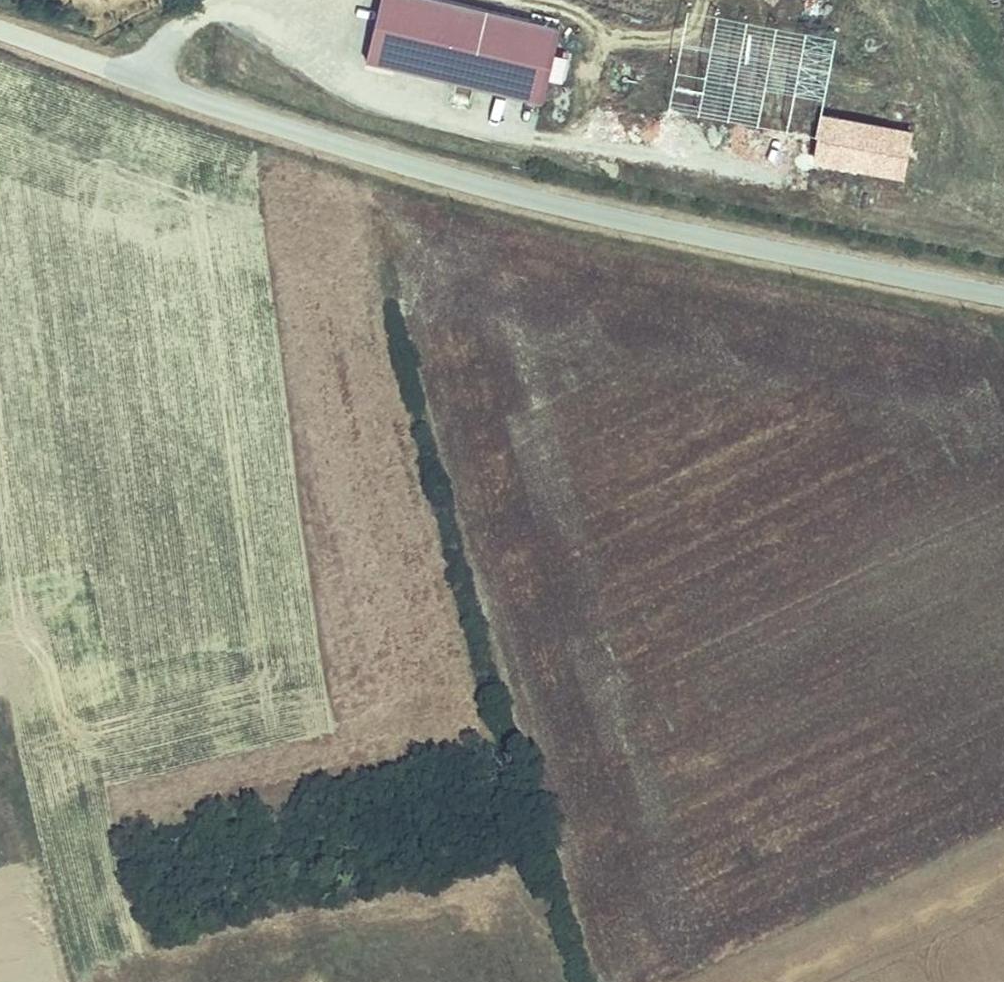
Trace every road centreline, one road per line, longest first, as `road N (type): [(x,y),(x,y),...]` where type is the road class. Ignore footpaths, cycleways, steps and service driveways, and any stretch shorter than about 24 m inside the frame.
road 1 (unclassified): [(0,32),(462,181),(1003,296)]

